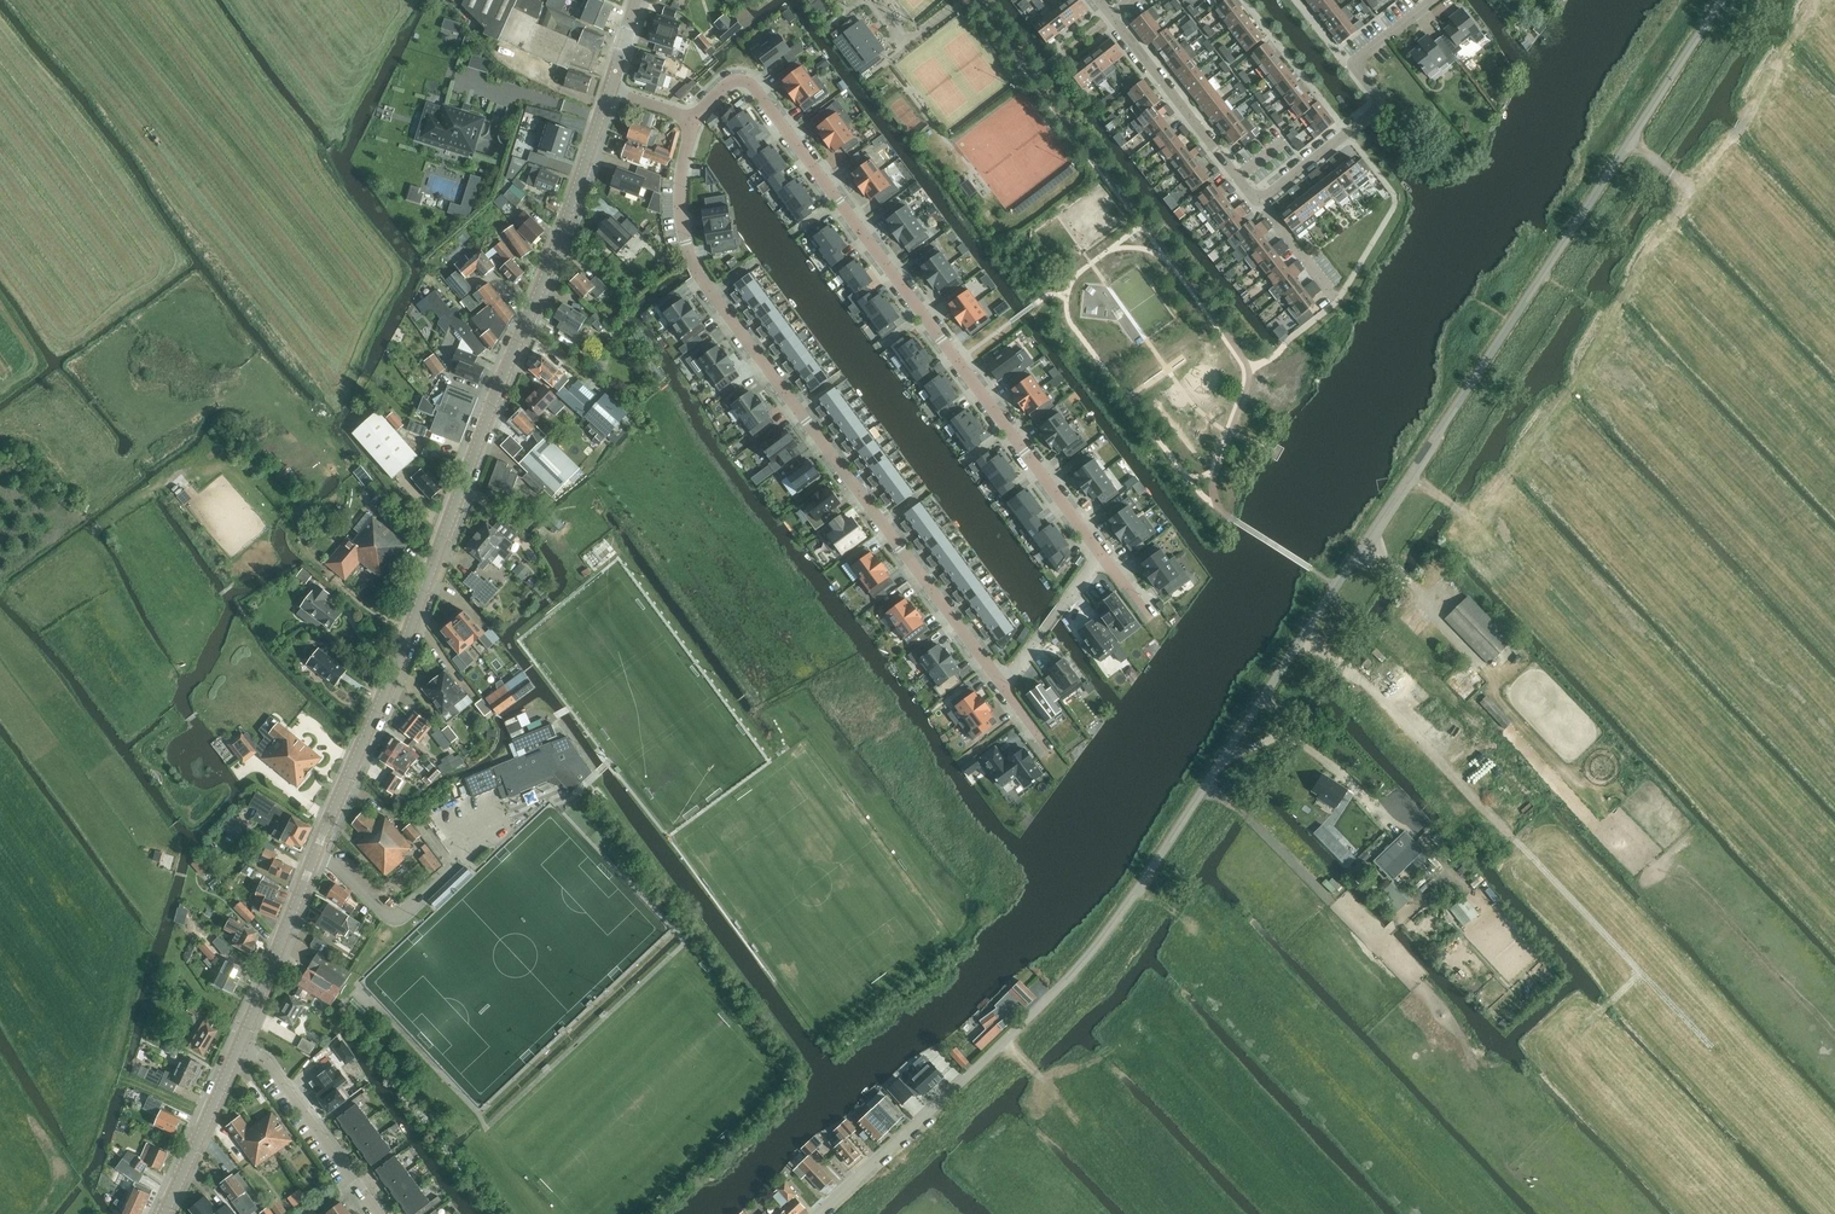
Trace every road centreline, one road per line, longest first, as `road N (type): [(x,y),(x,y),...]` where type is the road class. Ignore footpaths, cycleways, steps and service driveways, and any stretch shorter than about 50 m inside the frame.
road 1 (unclassified): [(821,1213),(1058,989),(1120,916),(1726,0)]
road 2 (tertiary): [(244,1039),(396,679),(610,90)]
road 3 (track): [(1817,0),(1612,319),(1597,356),(1510,474),(1463,513),(1410,481)]
road 4 (residential): [(1003,689),(700,276),(680,207),(695,119)]
road 5 (residential): [(695,119),(731,83),(755,89),(1100,555)]
road 6 (track): [(1640,973),(1370,686),(1302,641)]
road 7 (residential): [(1258,200),(1379,107),(1346,64),(1428,0)]
road 8 (residential): [(1258,200),(1115,15)]
road 9 (residential): [(375,1213),(244,1039)]
road 10 (tertiary): [(166,1213),(244,1039)]
road 11 (residential): [(1100,555),(1003,689)]
road 12 (track): [(1712,1048),(1640,973),(1606,1004)]
road 13 (residential): [(1337,301),(1258,200)]

